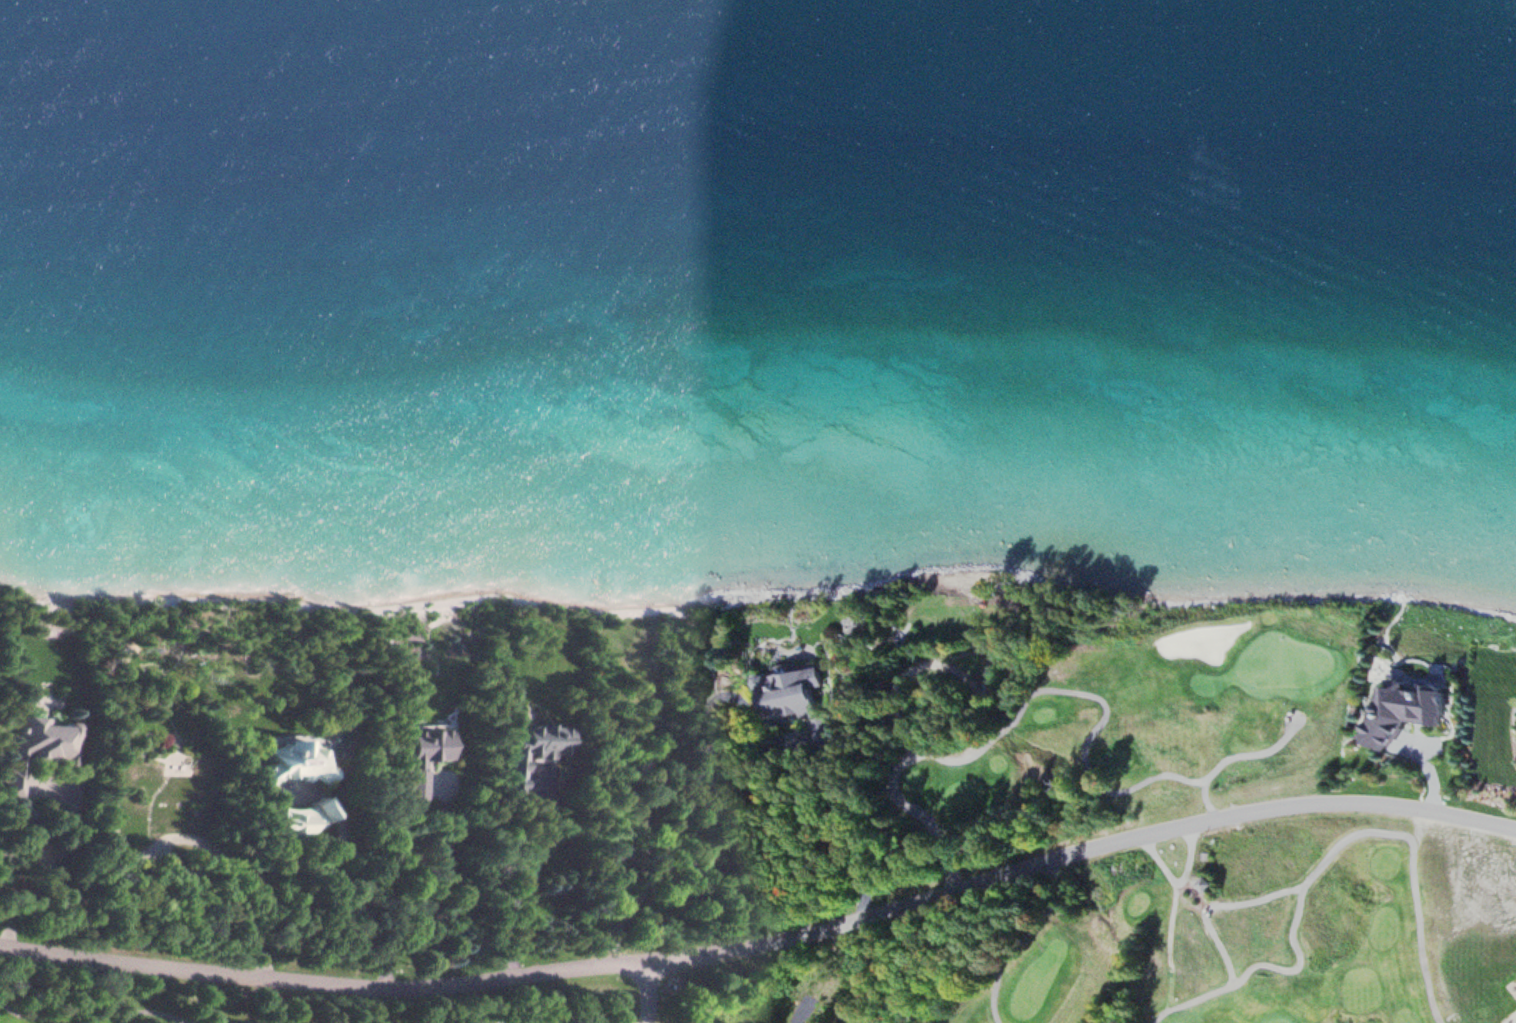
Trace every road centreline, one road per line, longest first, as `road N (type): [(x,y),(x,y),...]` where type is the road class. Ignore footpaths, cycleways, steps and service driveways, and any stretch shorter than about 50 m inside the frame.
road 1 (residential): [(649,962),(839,928),(1125,842),(1276,810),(1377,805),(1515,834)]
road 2 (residential): [(0,950),(420,992),(649,962)]

